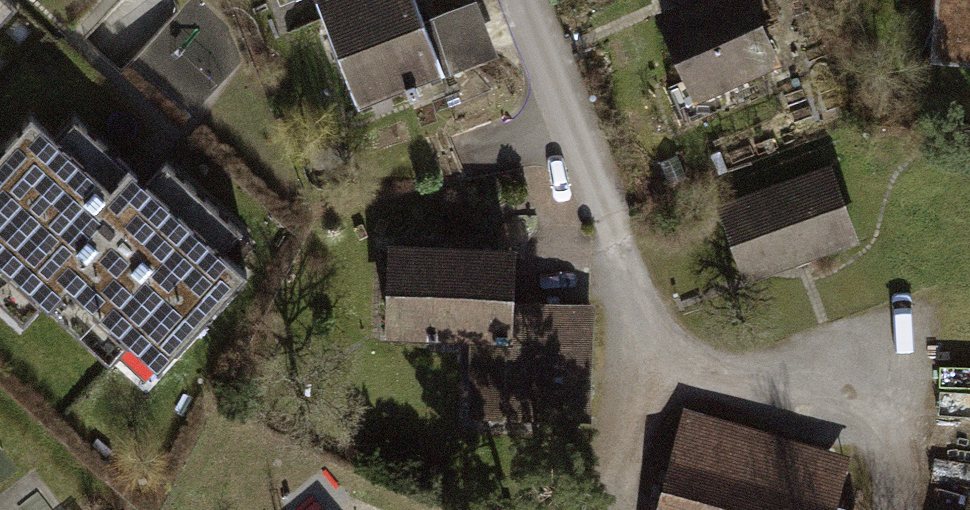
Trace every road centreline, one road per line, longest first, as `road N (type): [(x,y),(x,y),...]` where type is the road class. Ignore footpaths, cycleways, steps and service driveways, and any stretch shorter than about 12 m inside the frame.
road 1 (residential): [(661,356),(523,0)]

